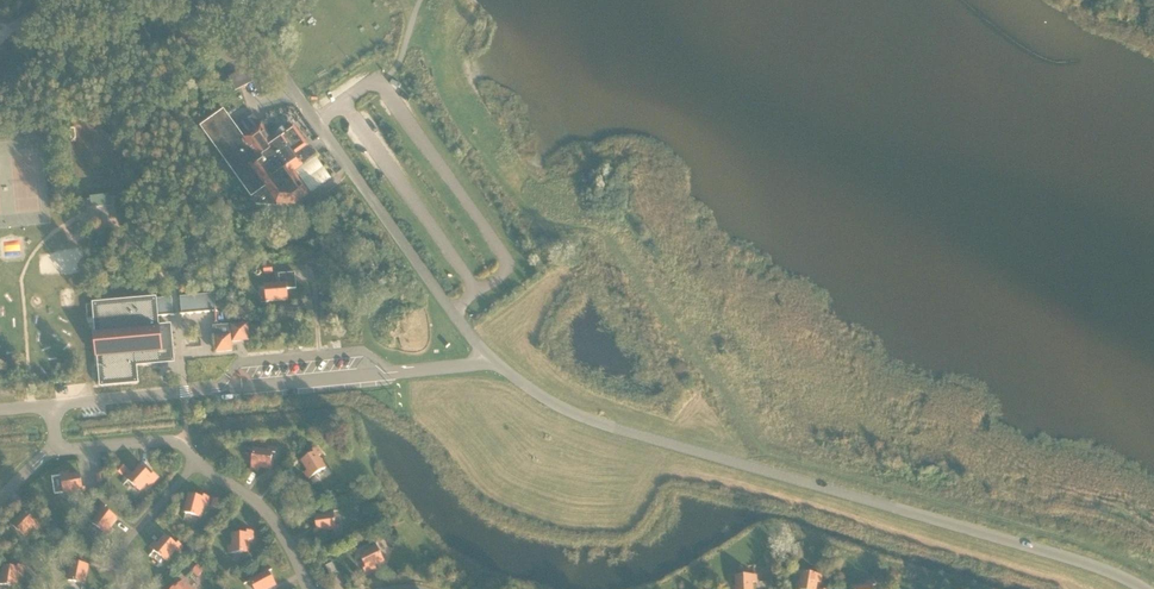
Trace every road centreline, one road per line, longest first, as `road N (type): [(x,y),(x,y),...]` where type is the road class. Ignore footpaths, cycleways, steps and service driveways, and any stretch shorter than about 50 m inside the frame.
road 1 (unclassified): [(1143,588),(1091,566),(572,413),(526,388),(473,340),(247,30),(203,0)]

